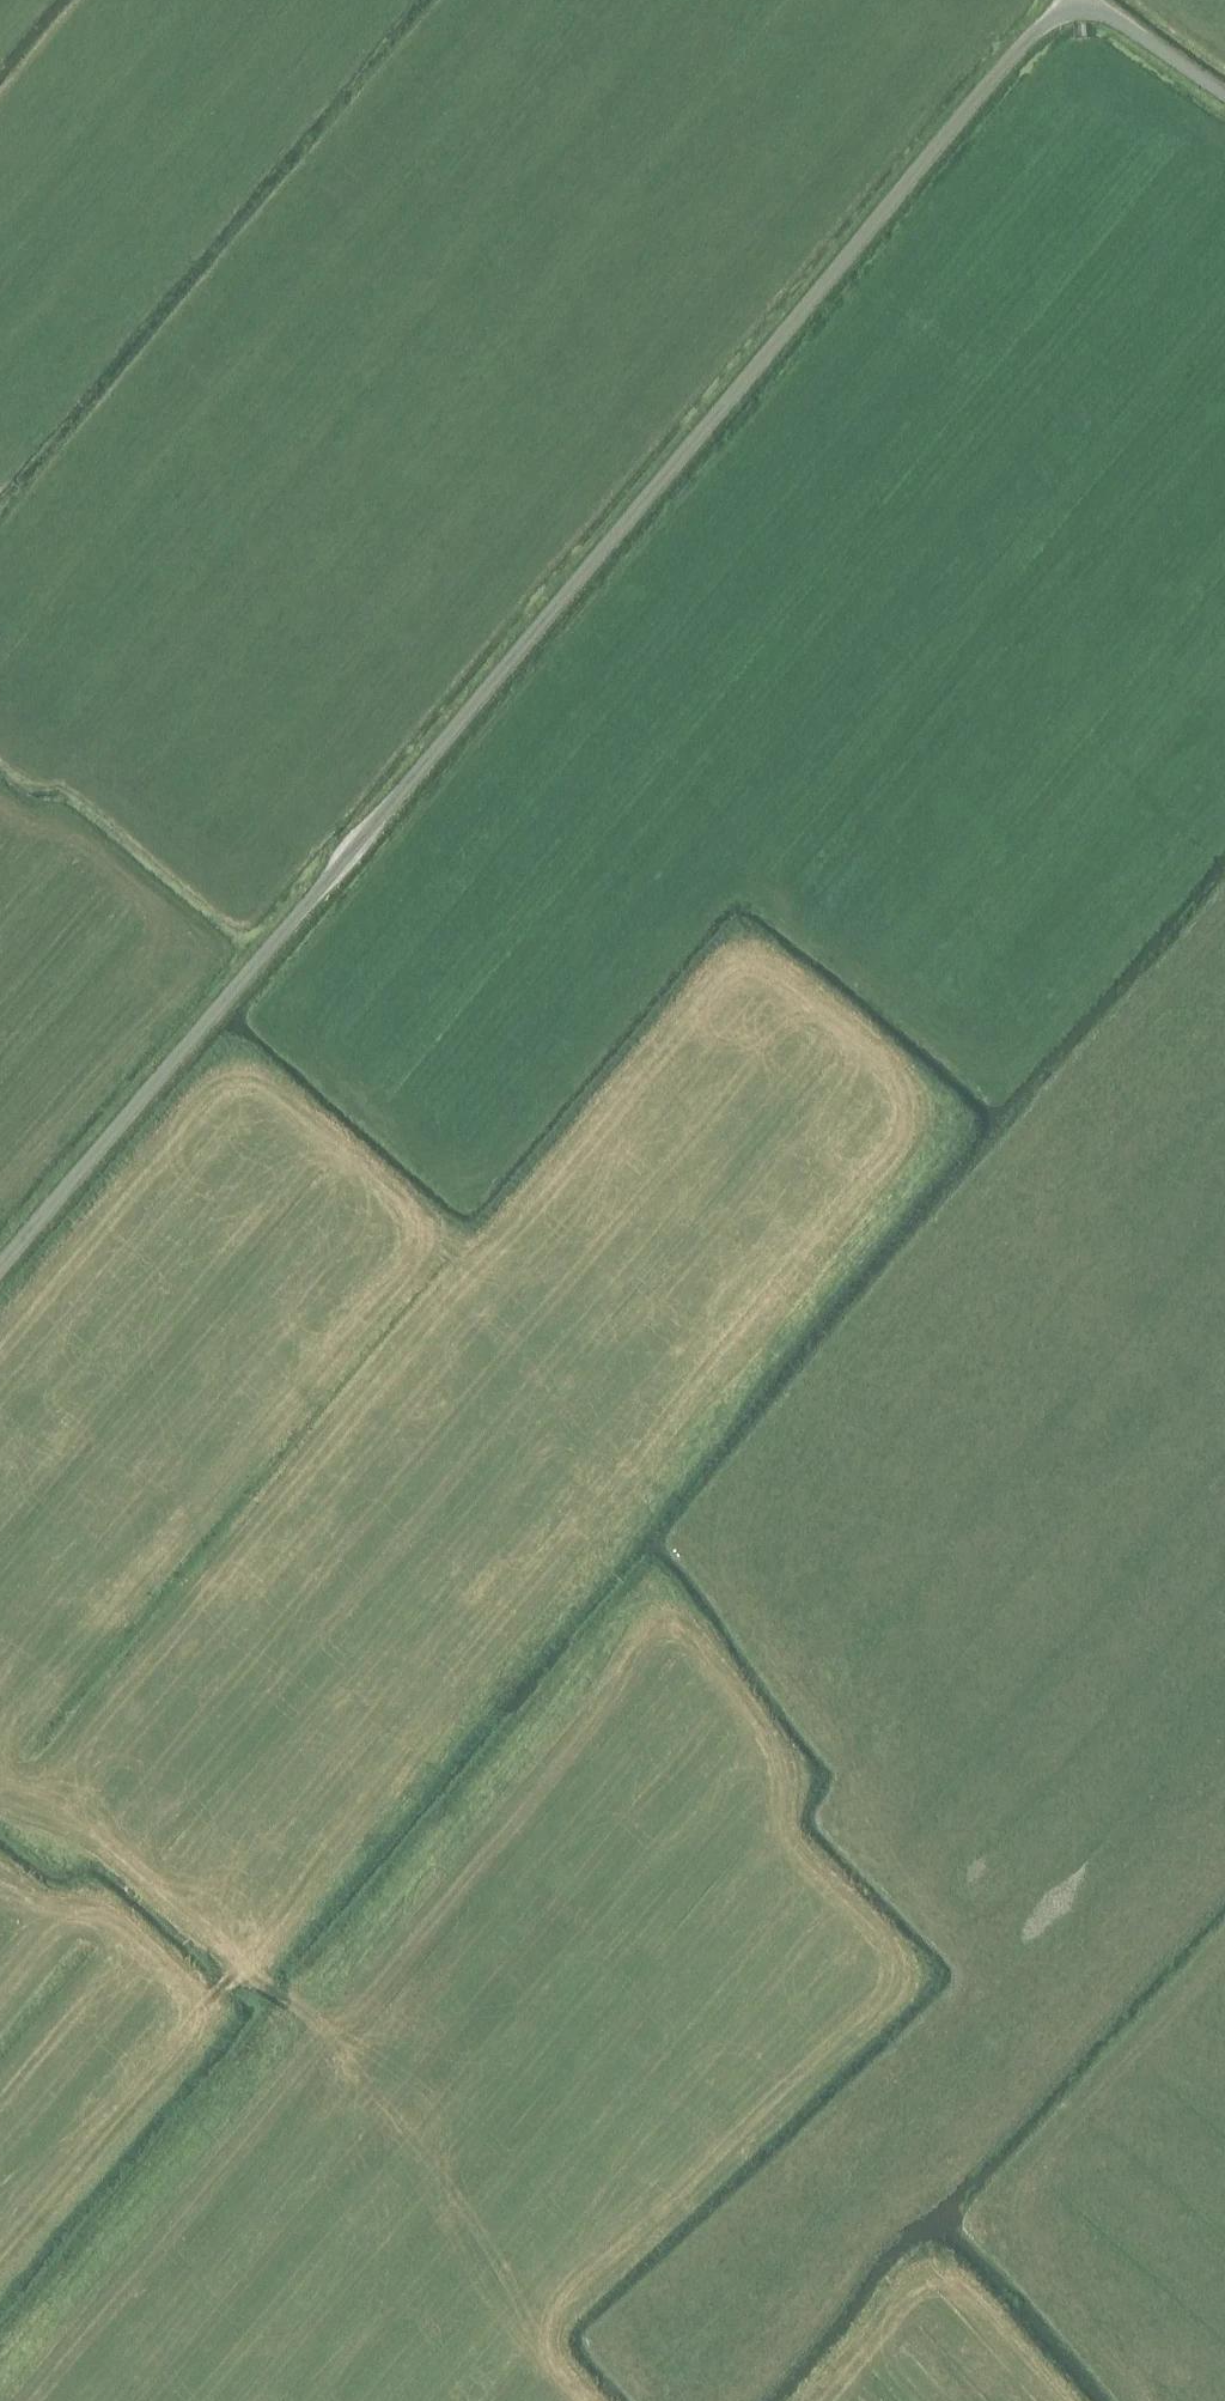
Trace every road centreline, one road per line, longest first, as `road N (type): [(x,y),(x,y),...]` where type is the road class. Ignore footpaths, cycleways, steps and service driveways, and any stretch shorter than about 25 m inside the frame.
road 1 (unclassified): [(0,1272),(1027,39),(1069,11),(1097,12),(1224,98)]

